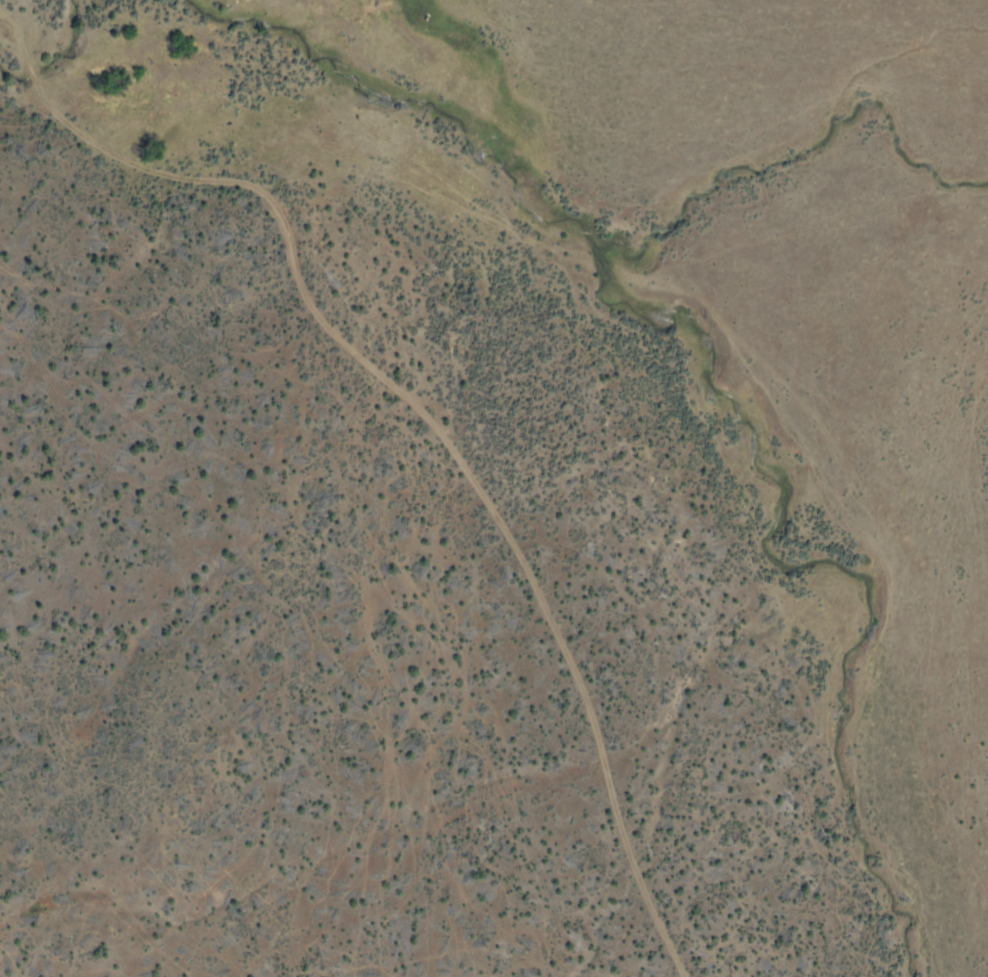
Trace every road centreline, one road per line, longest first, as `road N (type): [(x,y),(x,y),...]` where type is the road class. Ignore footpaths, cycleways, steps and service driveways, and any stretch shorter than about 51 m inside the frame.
road 1 (residential): [(0,66),(41,102),(261,180),(315,252),(339,330),(452,450),(571,689),(613,838),(690,976)]

